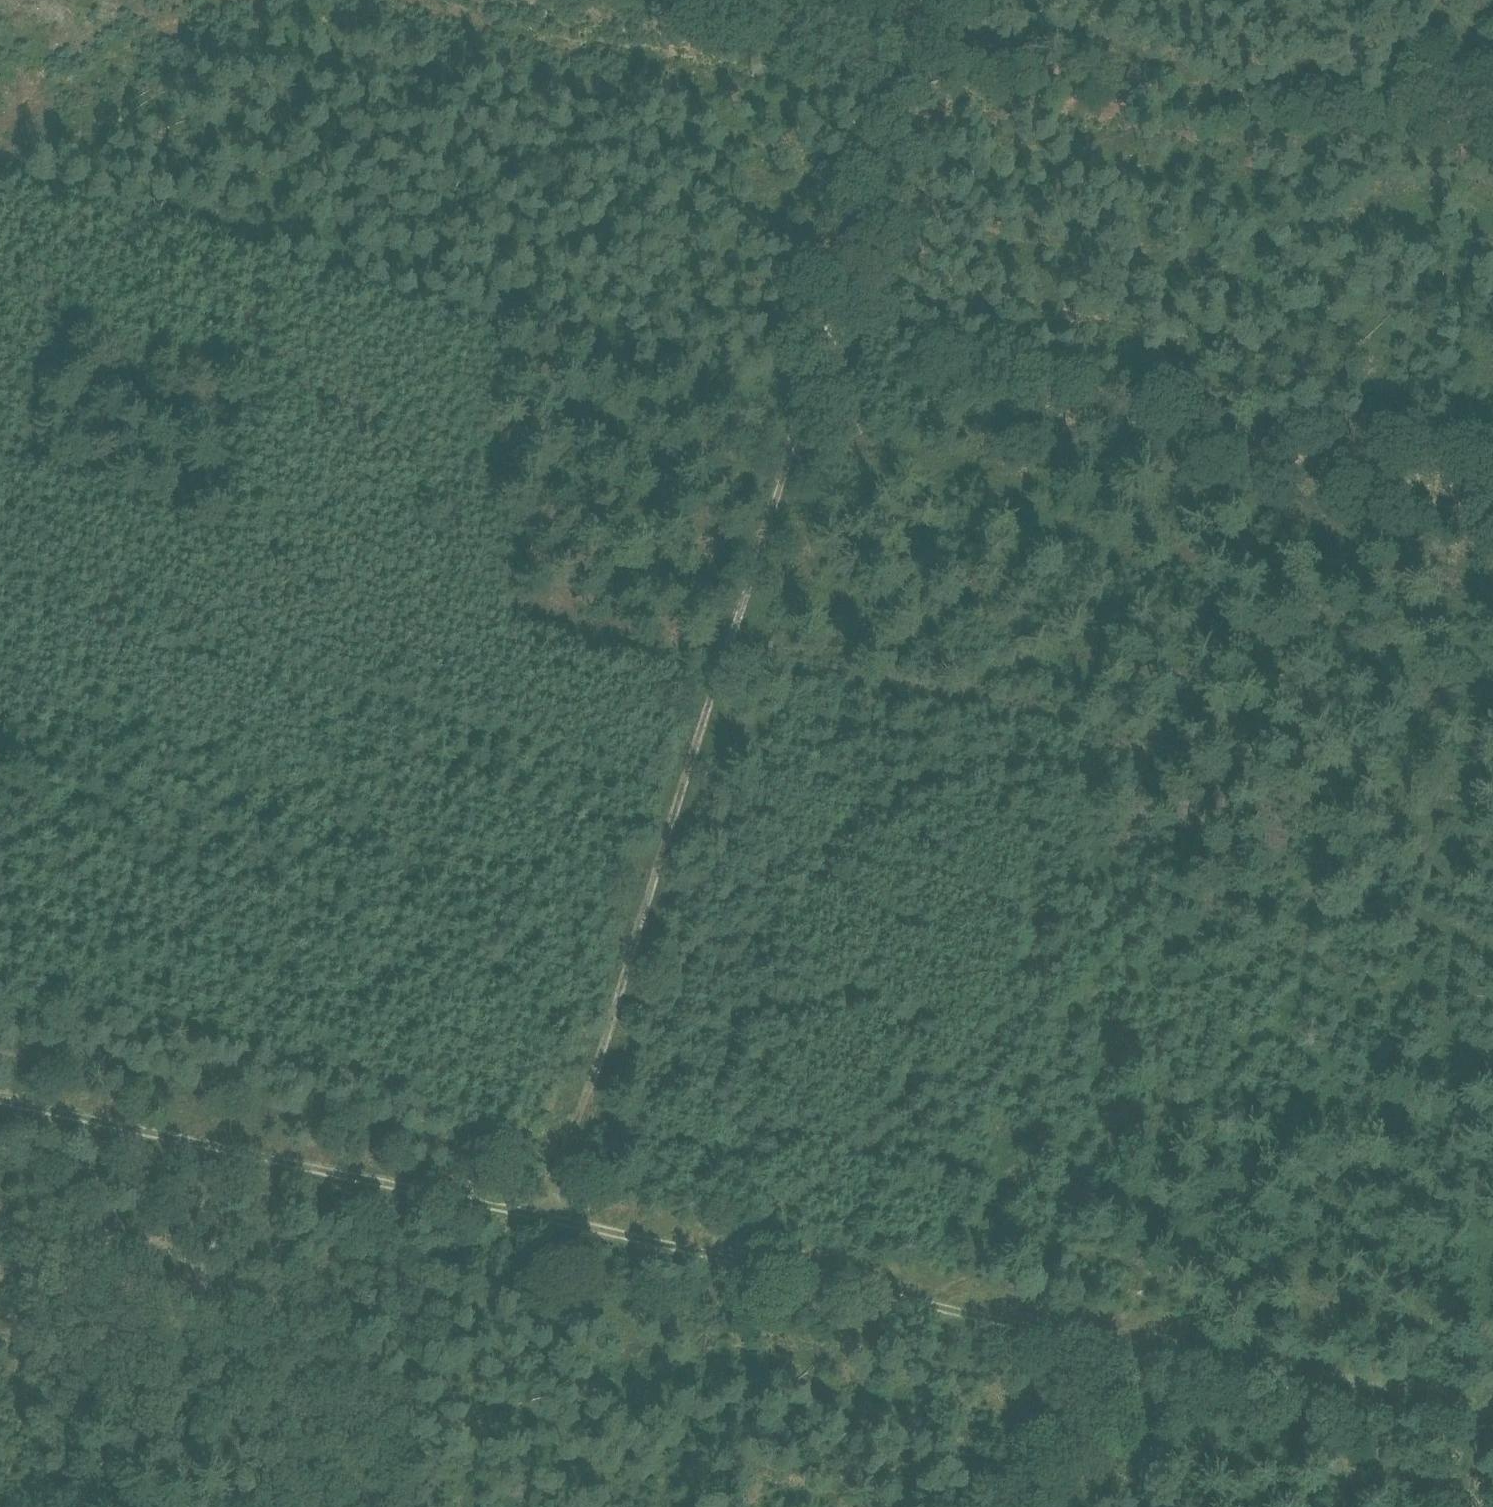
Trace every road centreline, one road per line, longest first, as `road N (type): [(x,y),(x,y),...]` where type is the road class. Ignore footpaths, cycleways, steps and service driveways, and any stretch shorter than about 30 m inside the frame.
road 1 (track): [(0,1103),(1492,1417)]

